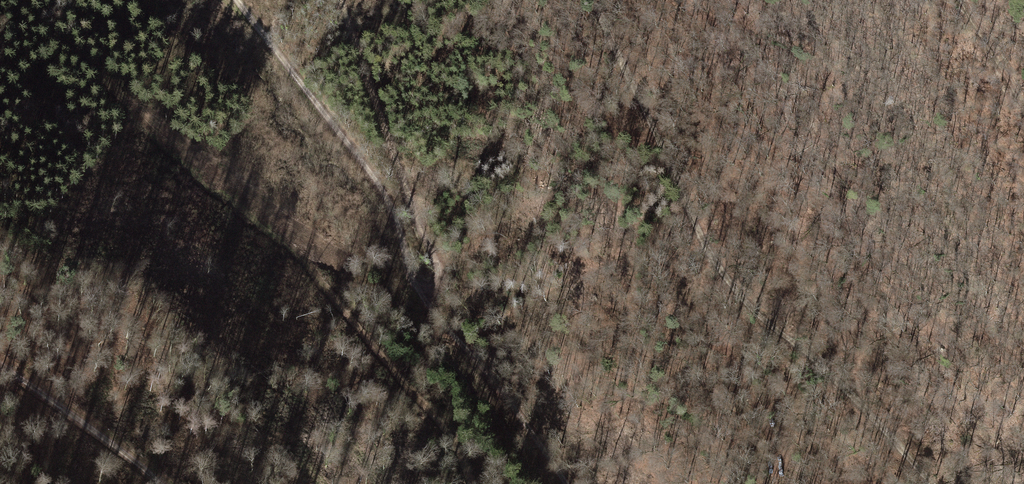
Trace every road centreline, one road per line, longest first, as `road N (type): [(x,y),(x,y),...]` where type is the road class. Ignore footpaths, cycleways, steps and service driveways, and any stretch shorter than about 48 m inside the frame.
road 1 (track): [(471,483),(457,441),(295,251),(226,201),(14,5)]
road 2 (track): [(601,0),(731,268),(931,483)]
road 3 (track): [(563,483),(483,355),(430,293),(360,161),(237,0)]
road 4 (track): [(430,293),(447,281),(444,267),(346,0)]
road 5 (track): [(741,483),(707,382),(698,321),(701,260),(684,178)]
road 6 (track): [(0,366),(160,483)]
road 7 (track): [(1023,107),(962,0)]

